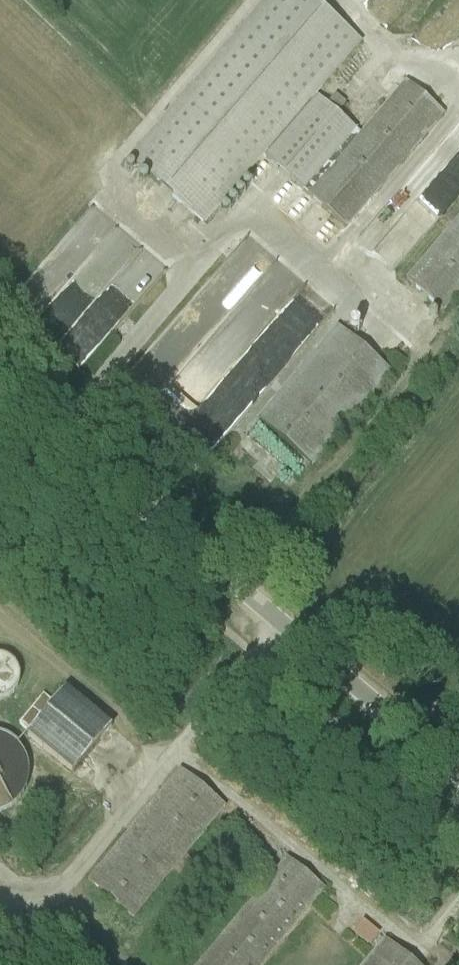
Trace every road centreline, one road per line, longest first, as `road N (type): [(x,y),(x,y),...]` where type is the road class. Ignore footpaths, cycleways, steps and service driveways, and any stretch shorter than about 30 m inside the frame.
road 1 (tertiary): [(0,384),(458,777)]

